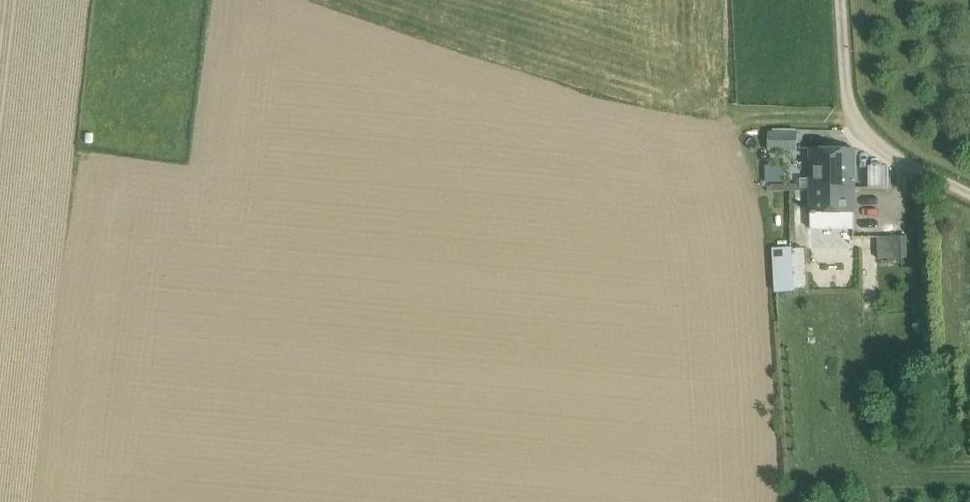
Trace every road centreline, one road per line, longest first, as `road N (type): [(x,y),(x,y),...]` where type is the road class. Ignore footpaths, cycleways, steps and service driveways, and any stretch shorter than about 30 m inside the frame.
road 1 (unclassified): [(969,195),(898,160),(847,104),(841,0)]

